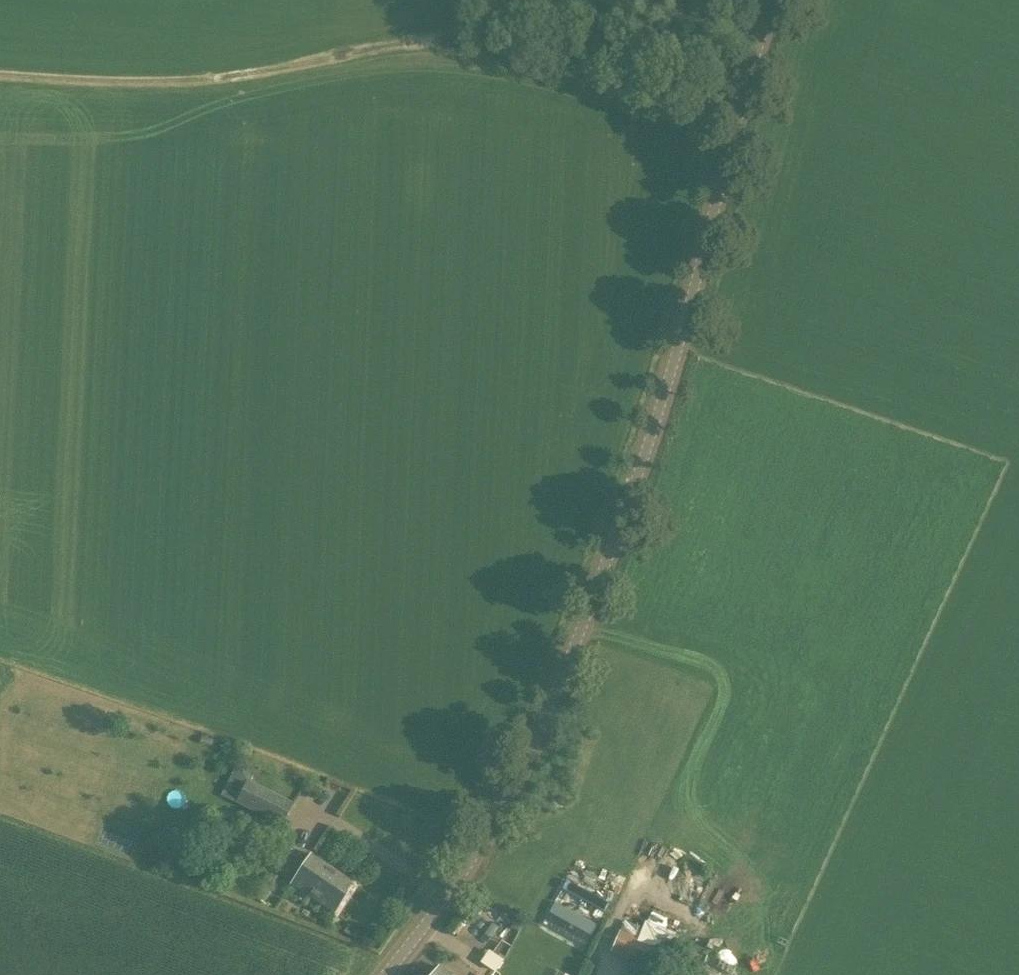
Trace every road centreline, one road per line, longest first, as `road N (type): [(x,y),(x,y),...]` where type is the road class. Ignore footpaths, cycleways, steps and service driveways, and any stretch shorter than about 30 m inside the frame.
road 1 (unclassified): [(384,974),(445,897),(519,775),(567,663),(773,0)]
road 2 (track): [(736,123),(447,40),(208,88),(0,76)]

